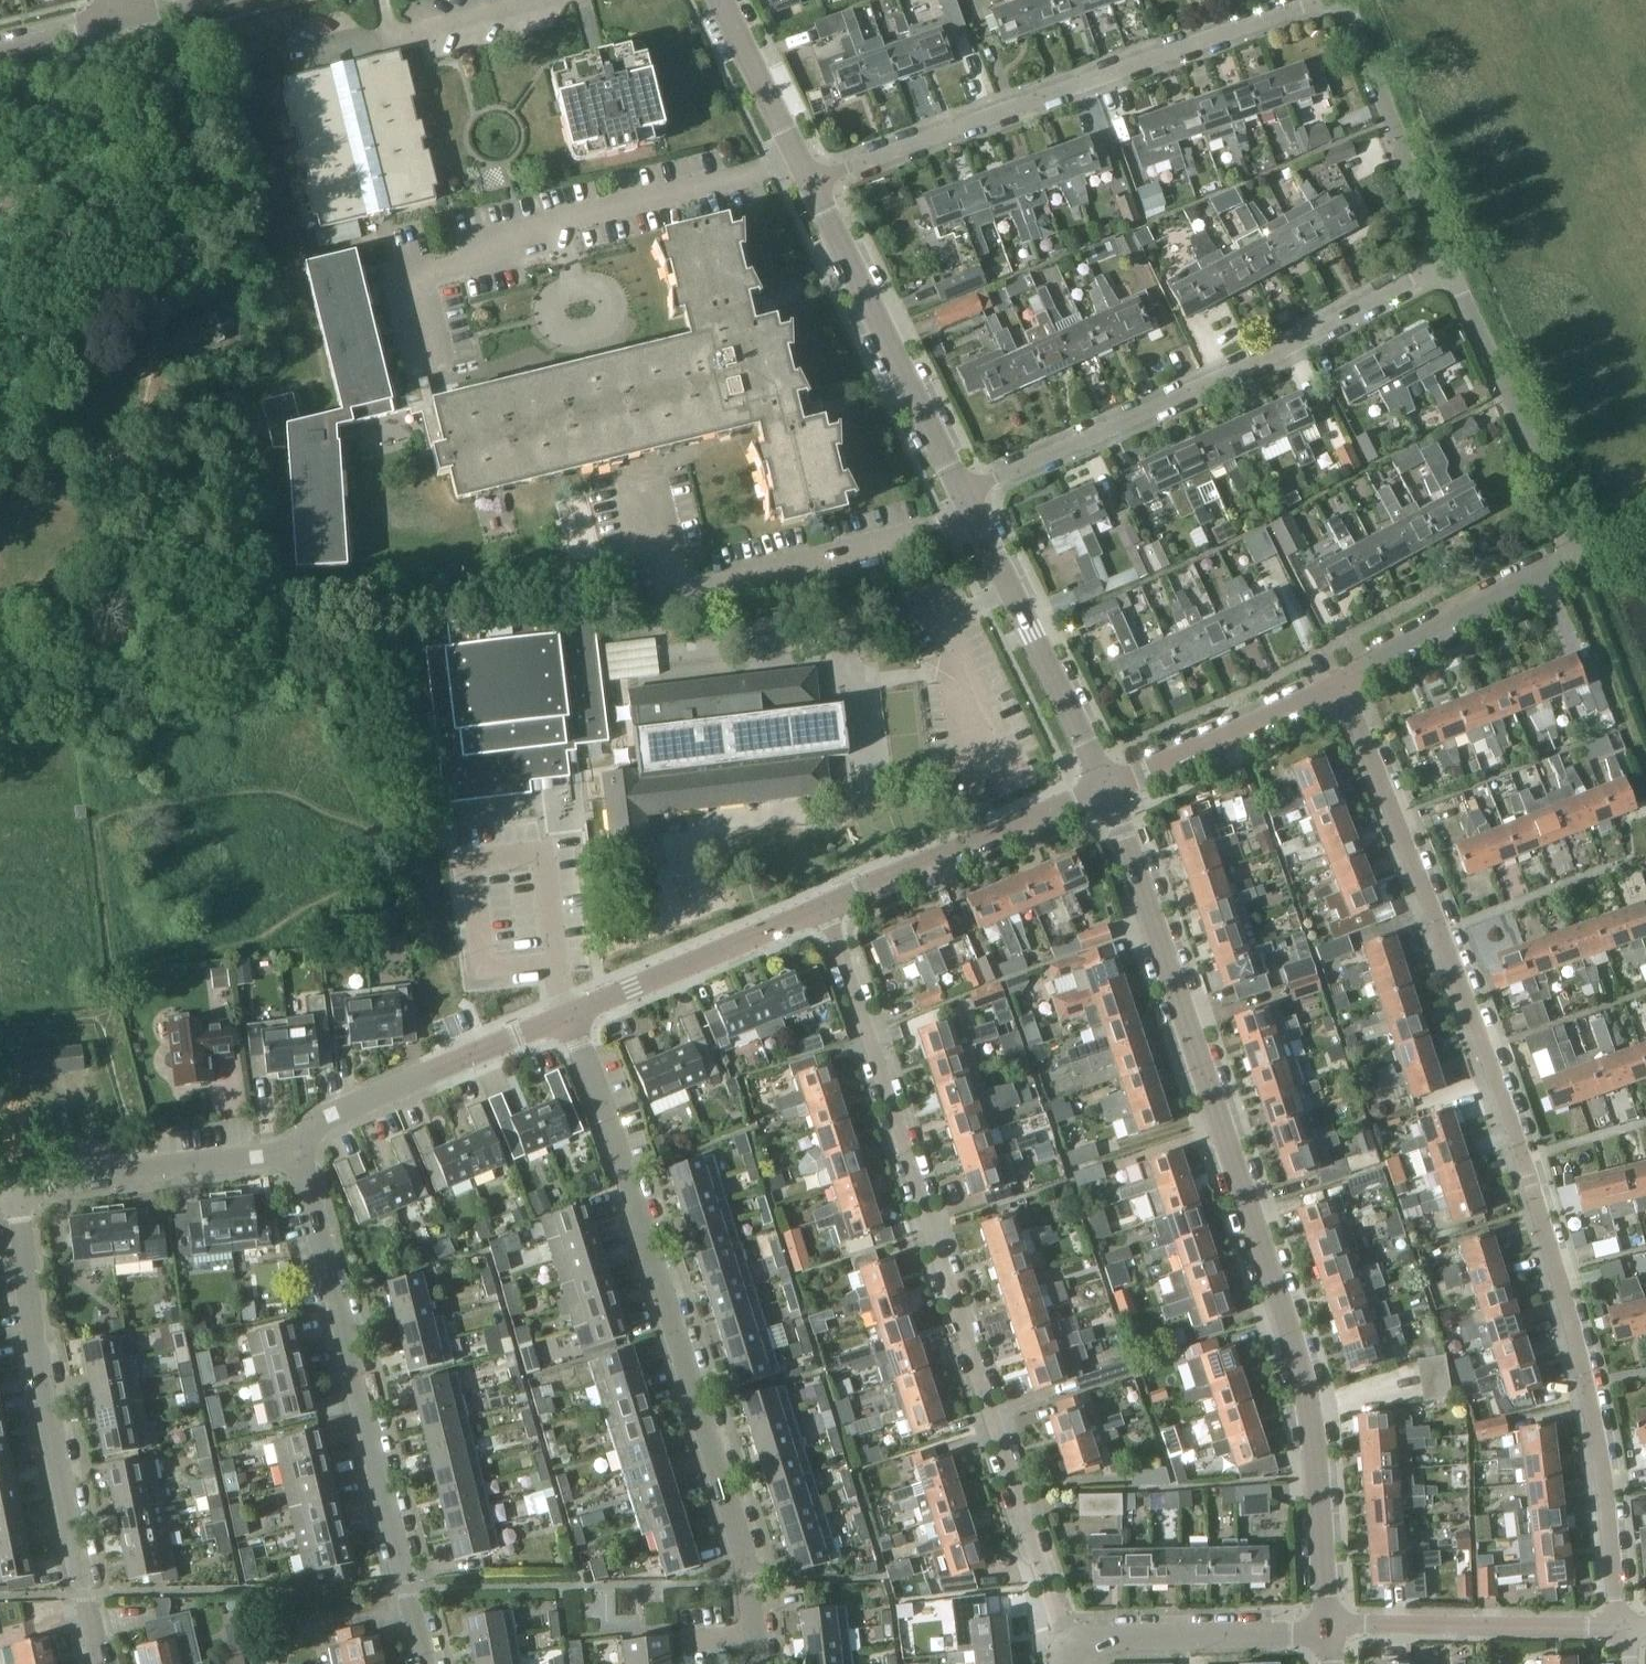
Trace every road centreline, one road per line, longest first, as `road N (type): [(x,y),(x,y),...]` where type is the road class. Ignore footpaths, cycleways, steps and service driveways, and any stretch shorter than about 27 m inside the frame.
road 1 (residential): [(1613,1633),(1588,1419),(1558,1271),(1497,1075),(1342,678)]
road 2 (residential): [(1325,1629),(1318,1413),(1104,789)]
road 3 (residential): [(1071,1649),(1012,1456),(818,904)]
road 4 (residential): [(754,1663),(722,1490),(651,1239),(573,1015)]
road 5 (residential): [(961,494),(1197,390),(1452,263)]
road 6 (residential): [(803,177),(1311,0)]
road 7 (residential): [(424,1663),(300,1149)]
road 8 (residential): [(101,1663),(56,1487),(17,1187)]
road 9 (residential): [(961,494),(803,177)]
road 10 (residential): [(1104,789),(961,494)]
road 11 (residential): [(1452,263),(1573,524),(1568,561)]
road 12 (residential): [(818,904),(1104,789)]
road 13 (residential): [(300,1149),(335,1113),(573,1015)]
road 14 (residential): [(1325,1629),(1613,1633)]
road 15 (residential): [(17,1187),(300,1149)]
road 16 (residential): [(1344,0),(1452,263)]
road 17 (residential): [(573,1015),(818,904)]
road 18 (residential): [(1104,789),(1342,678)]
road 19 (unclassified): [(1325,1629),(1096,1640),(1071,1649)]
road 20 (residential): [(1342,678),(1568,561)]
road 21 (residential): [(803,177),(717,0)]
road 22 (residential): [(0,50),(118,22)]

